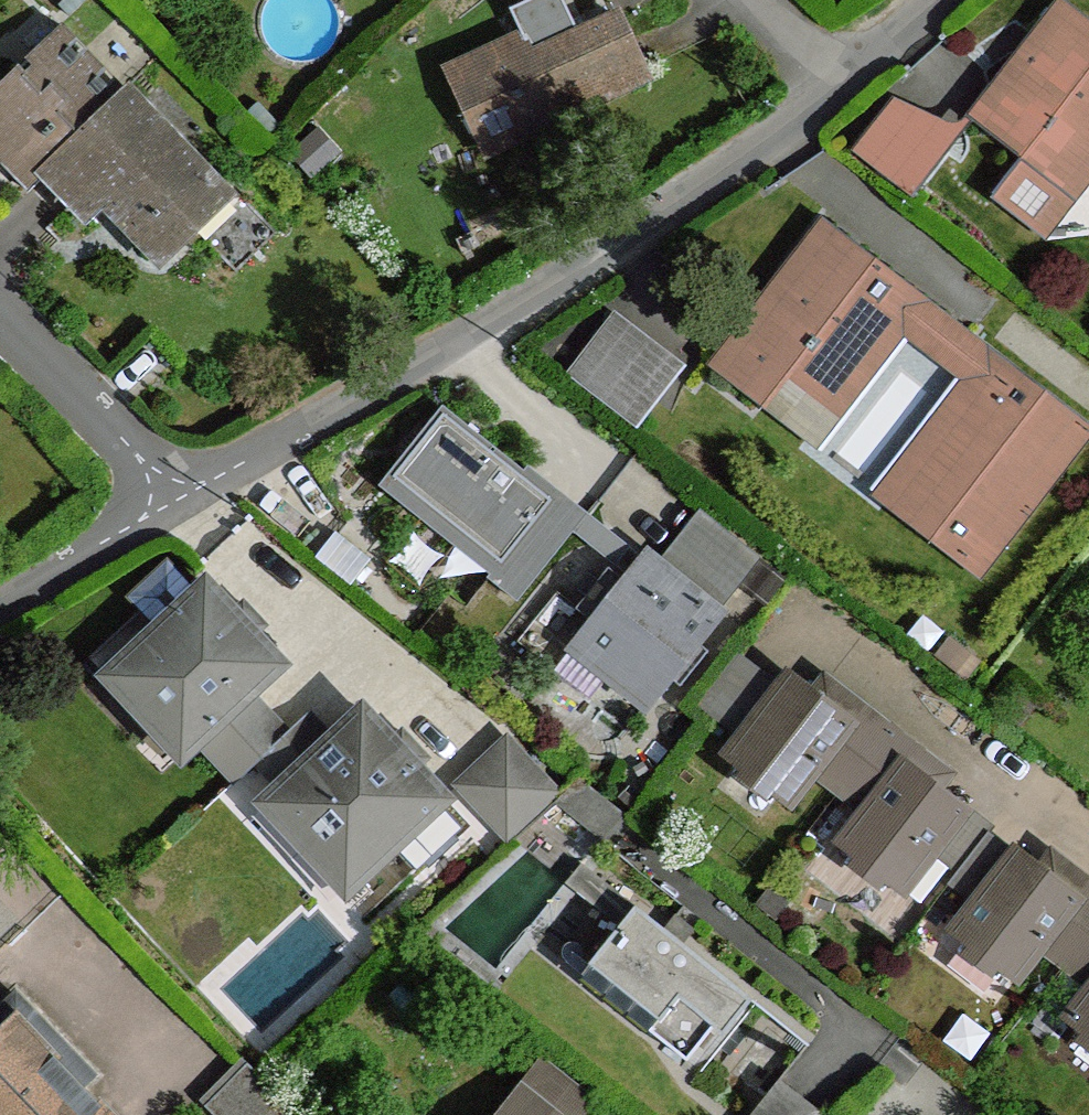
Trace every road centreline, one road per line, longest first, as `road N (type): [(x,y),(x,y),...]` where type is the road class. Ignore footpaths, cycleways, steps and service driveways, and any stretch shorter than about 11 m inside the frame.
road 1 (residential): [(170,497),(491,319),(771,139),(940,0)]
road 2 (residential): [(0,324),(170,497)]
road 3 (residential): [(0,606),(170,497)]

